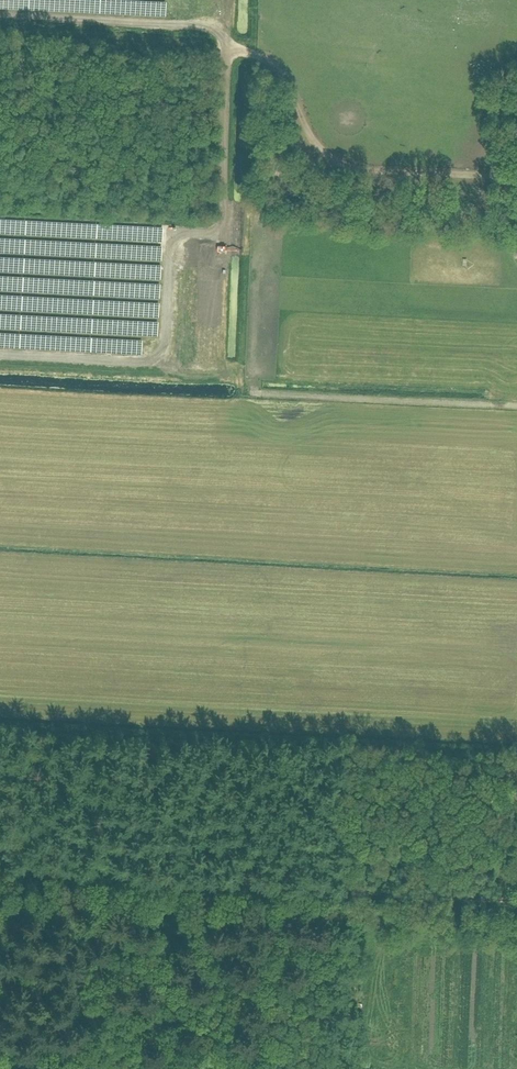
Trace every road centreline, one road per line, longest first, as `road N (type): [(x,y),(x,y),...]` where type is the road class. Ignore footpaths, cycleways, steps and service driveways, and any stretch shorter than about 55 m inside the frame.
road 1 (track): [(516,901),(36,874),(0,854)]
road 2 (track): [(516,179),(341,160),(320,148),(274,65),(243,51)]

